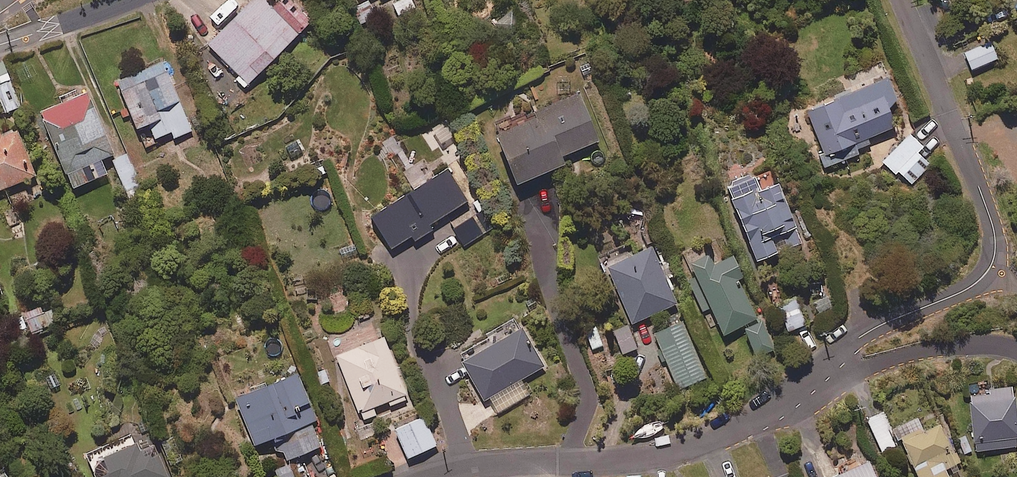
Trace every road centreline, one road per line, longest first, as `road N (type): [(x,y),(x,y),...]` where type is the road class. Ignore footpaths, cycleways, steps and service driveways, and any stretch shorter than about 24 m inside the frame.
road 1 (residential): [(804,382),(861,335),(976,283),(996,252),(985,201),(900,0)]
road 2 (residential): [(441,476),(485,466),(655,458),(736,430),(804,382)]
road 3 (residential): [(804,382),(964,344),(1016,349)]
road 4 (residential): [(131,0),(0,45)]

